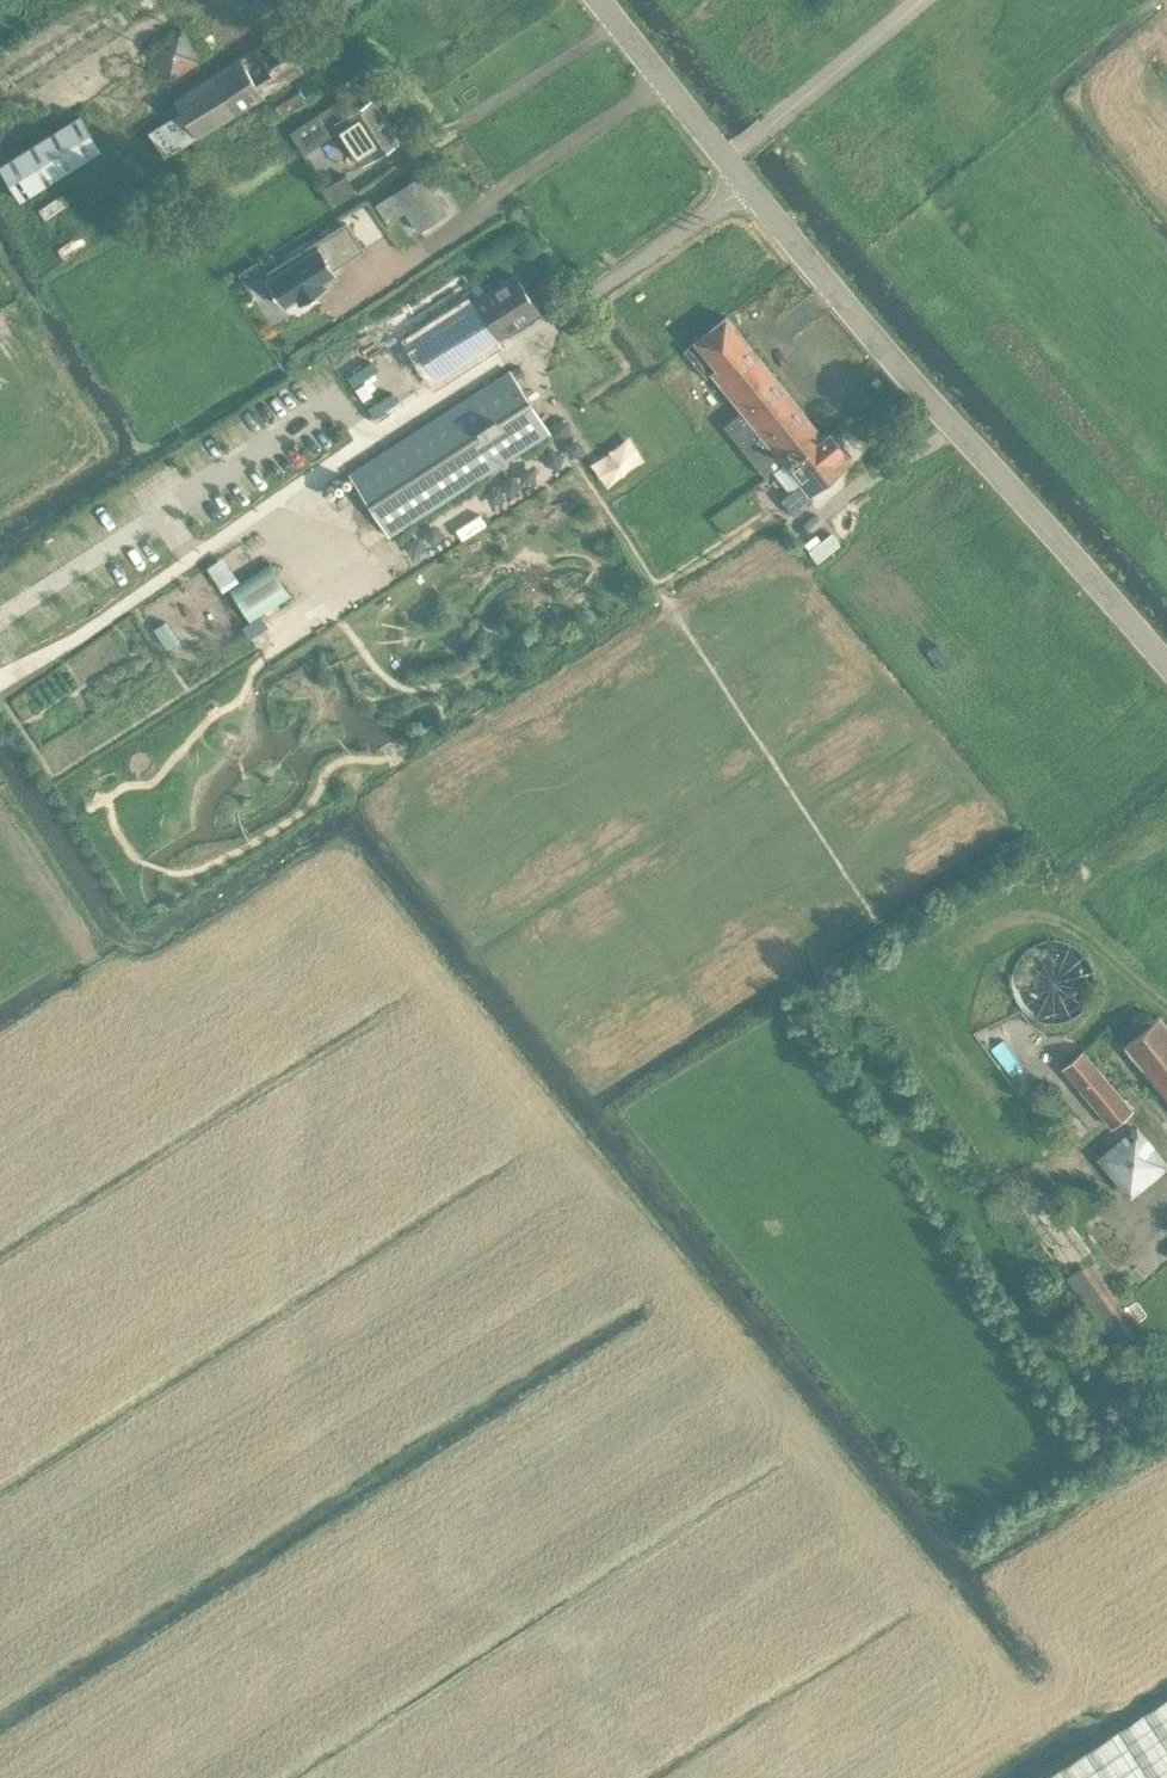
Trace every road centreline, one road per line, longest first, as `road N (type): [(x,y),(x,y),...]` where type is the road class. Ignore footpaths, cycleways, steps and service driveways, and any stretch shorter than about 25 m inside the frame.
road 1 (unclassified): [(748,183),(192,557)]
road 2 (unclassified): [(1166,663),(748,183)]
road 3 (unclassified): [(748,183),(600,0)]

